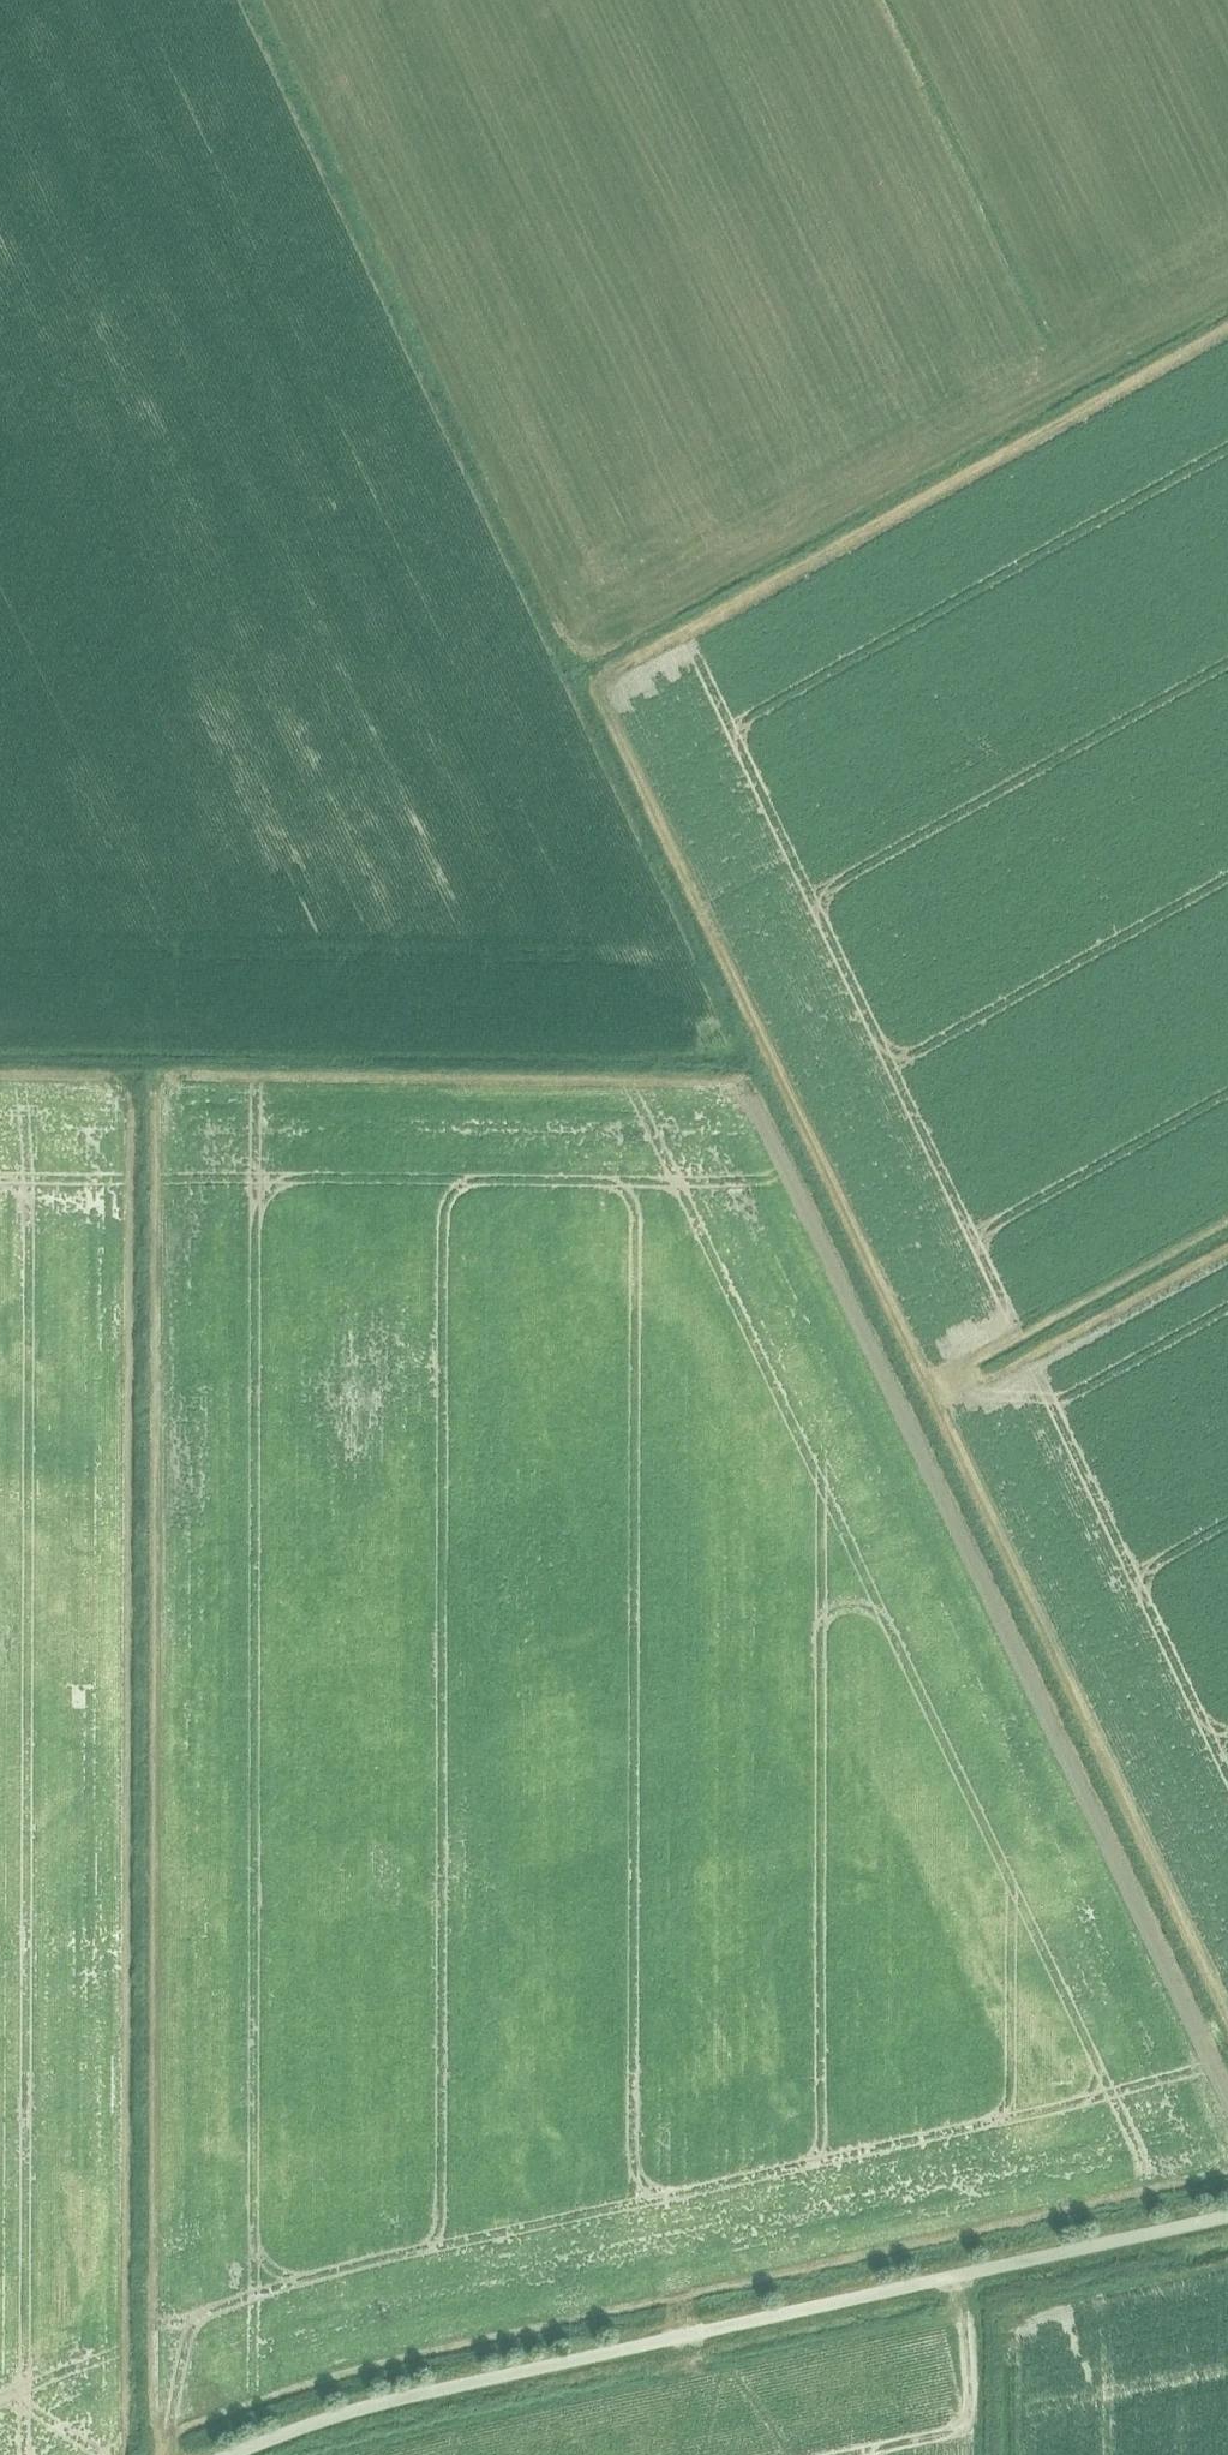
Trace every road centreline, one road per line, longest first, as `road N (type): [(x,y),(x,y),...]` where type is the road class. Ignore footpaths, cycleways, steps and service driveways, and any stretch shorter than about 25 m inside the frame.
road 1 (unclassified): [(233,2454),(325,2418),(517,2372),(1227,2216)]

